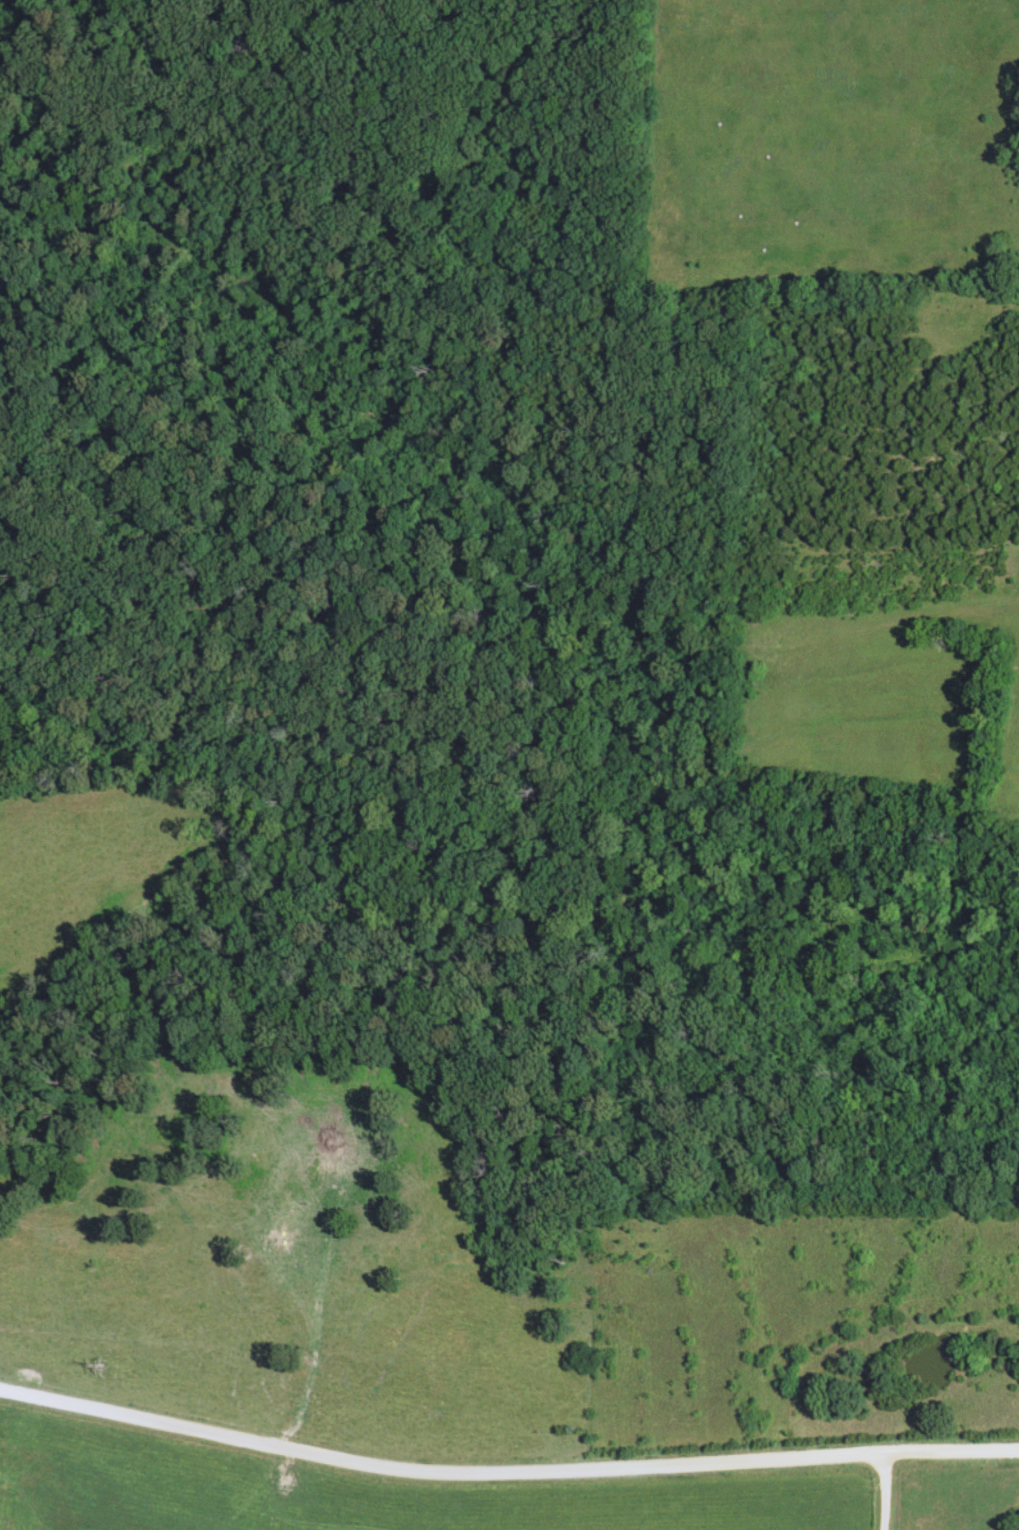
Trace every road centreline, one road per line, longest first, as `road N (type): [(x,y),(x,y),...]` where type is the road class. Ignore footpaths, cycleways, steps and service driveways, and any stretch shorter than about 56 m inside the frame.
road 1 (residential): [(0,1387),(404,1472),(1018,1456)]

